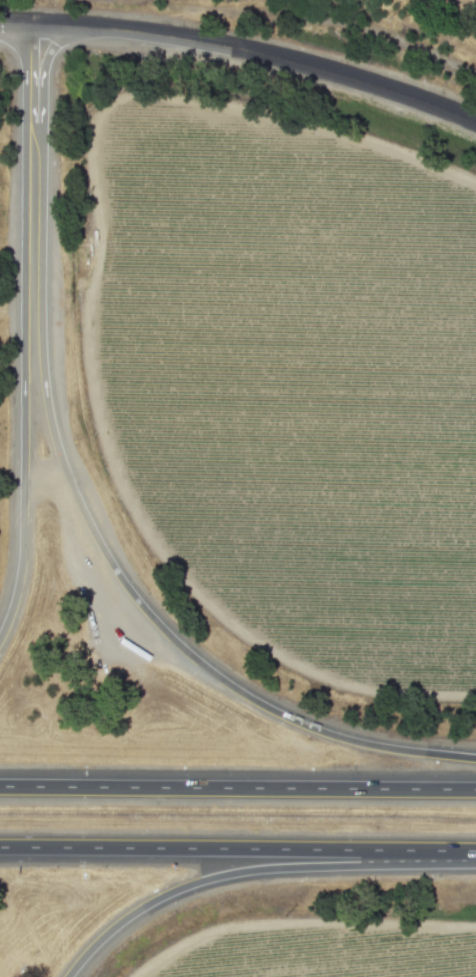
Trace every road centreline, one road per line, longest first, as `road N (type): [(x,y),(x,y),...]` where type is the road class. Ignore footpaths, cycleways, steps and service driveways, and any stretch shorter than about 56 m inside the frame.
road 1 (motorway): [(475,759),(382,749),(282,716),(186,655),(113,571),(66,477),(43,382),(43,24)]
road 2 (motorway): [(28,23),(22,529),(19,577),(0,634)]
road 3 (motorway): [(475,791),(0,788)]
road 4 (secondary): [(475,123),(246,50),(28,23)]
road 5 (motorway): [(0,850),(450,853)]
road 6 (motorway): [(69,976),(115,928),(189,886),(232,875),(390,867),(450,853)]

